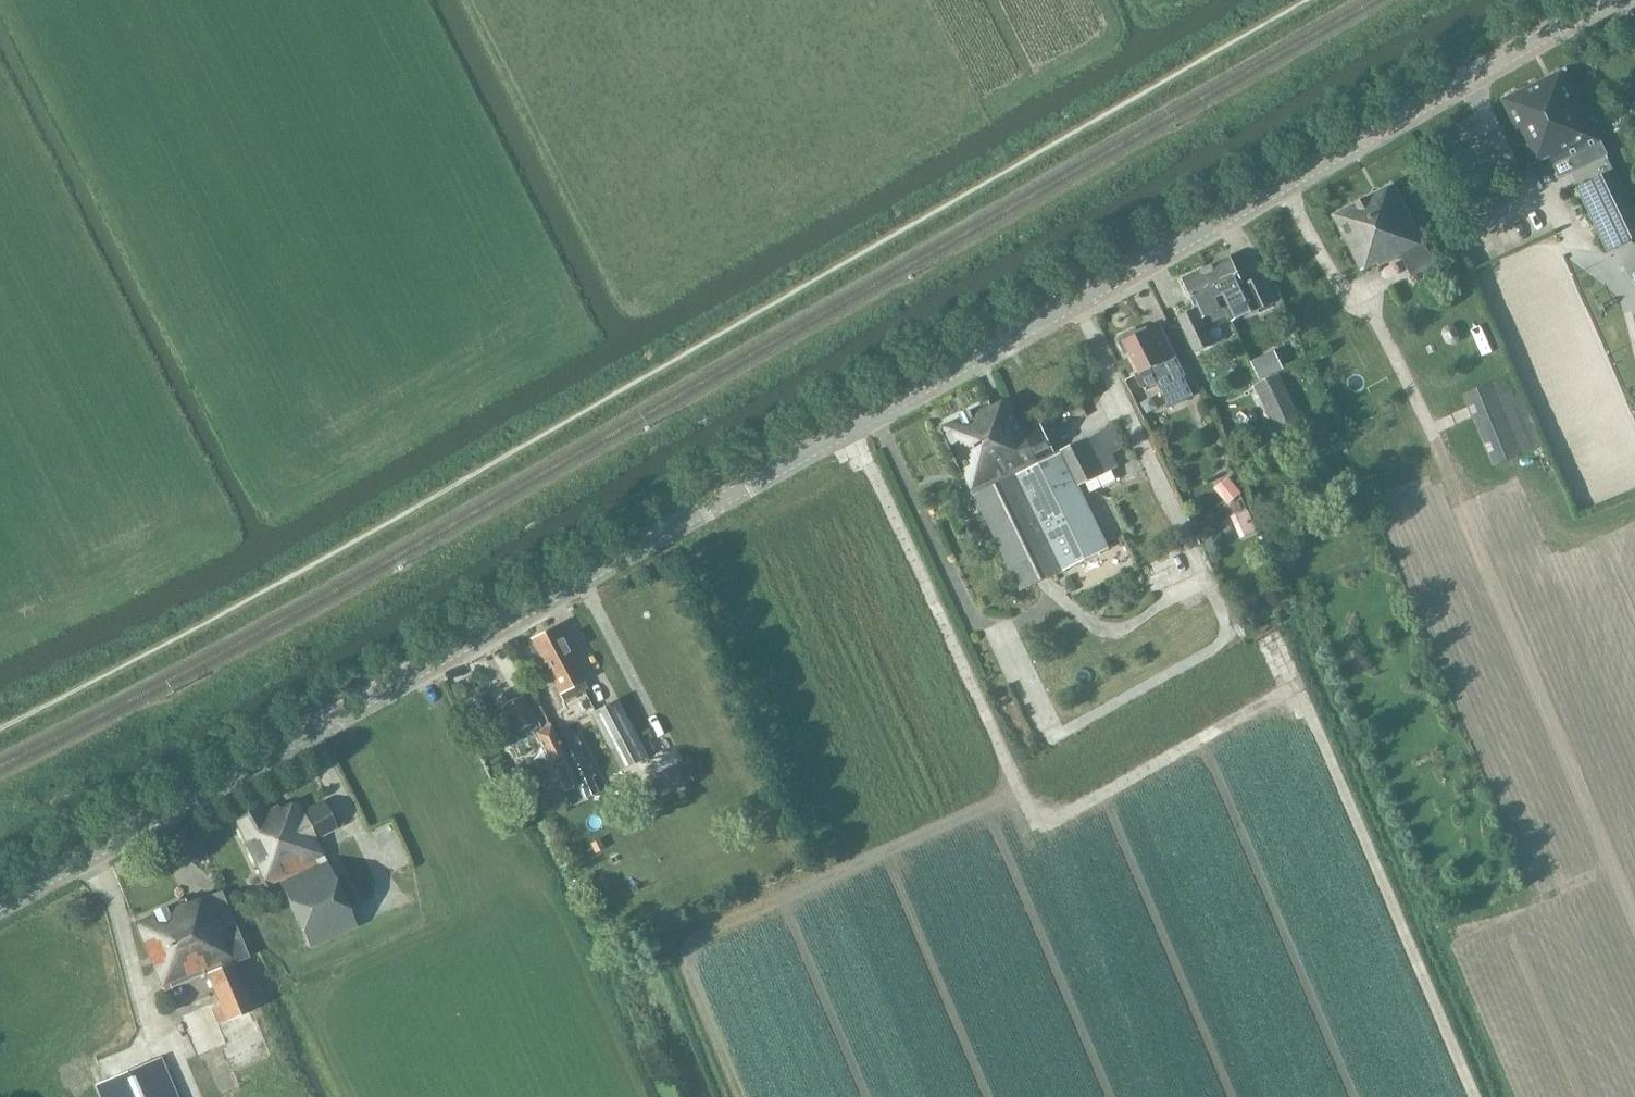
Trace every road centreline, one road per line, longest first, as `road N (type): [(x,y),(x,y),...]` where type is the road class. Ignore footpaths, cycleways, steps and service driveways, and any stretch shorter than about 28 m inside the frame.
road 1 (tertiary): [(0,906),(1607,0)]
road 2 (track): [(1476,1096),(1309,709),(1293,698),(1273,702),(1057,821),(1032,814),(853,428)]

